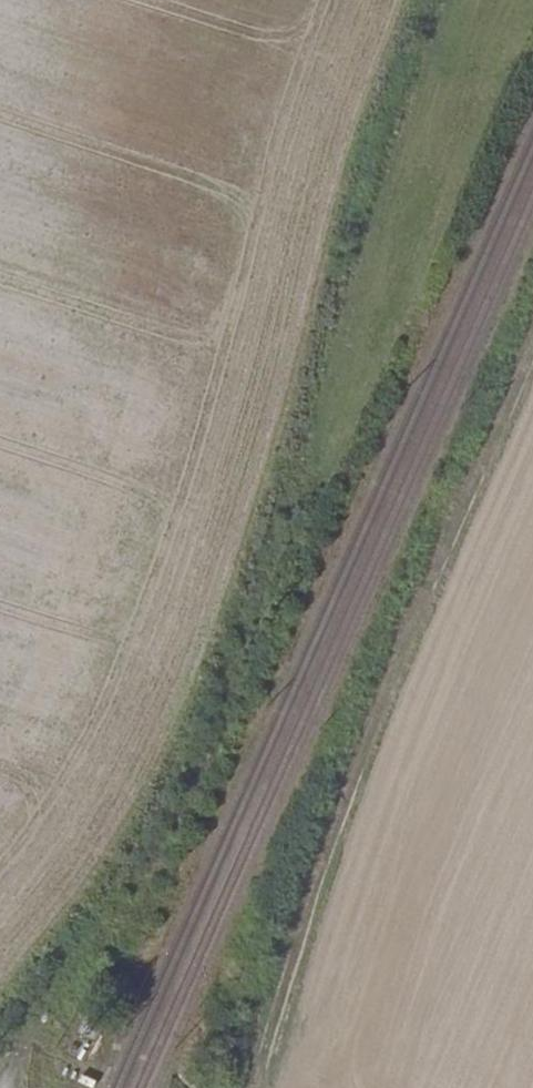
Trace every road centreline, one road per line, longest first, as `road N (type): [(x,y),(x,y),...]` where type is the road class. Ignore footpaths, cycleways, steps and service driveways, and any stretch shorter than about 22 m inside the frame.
road 1 (track): [(8,1087),(29,1045),(101,957),(195,796),(277,579),(370,215),(442,0)]
road 2 (track): [(248,1087),(275,982),(355,752),(532,333)]

